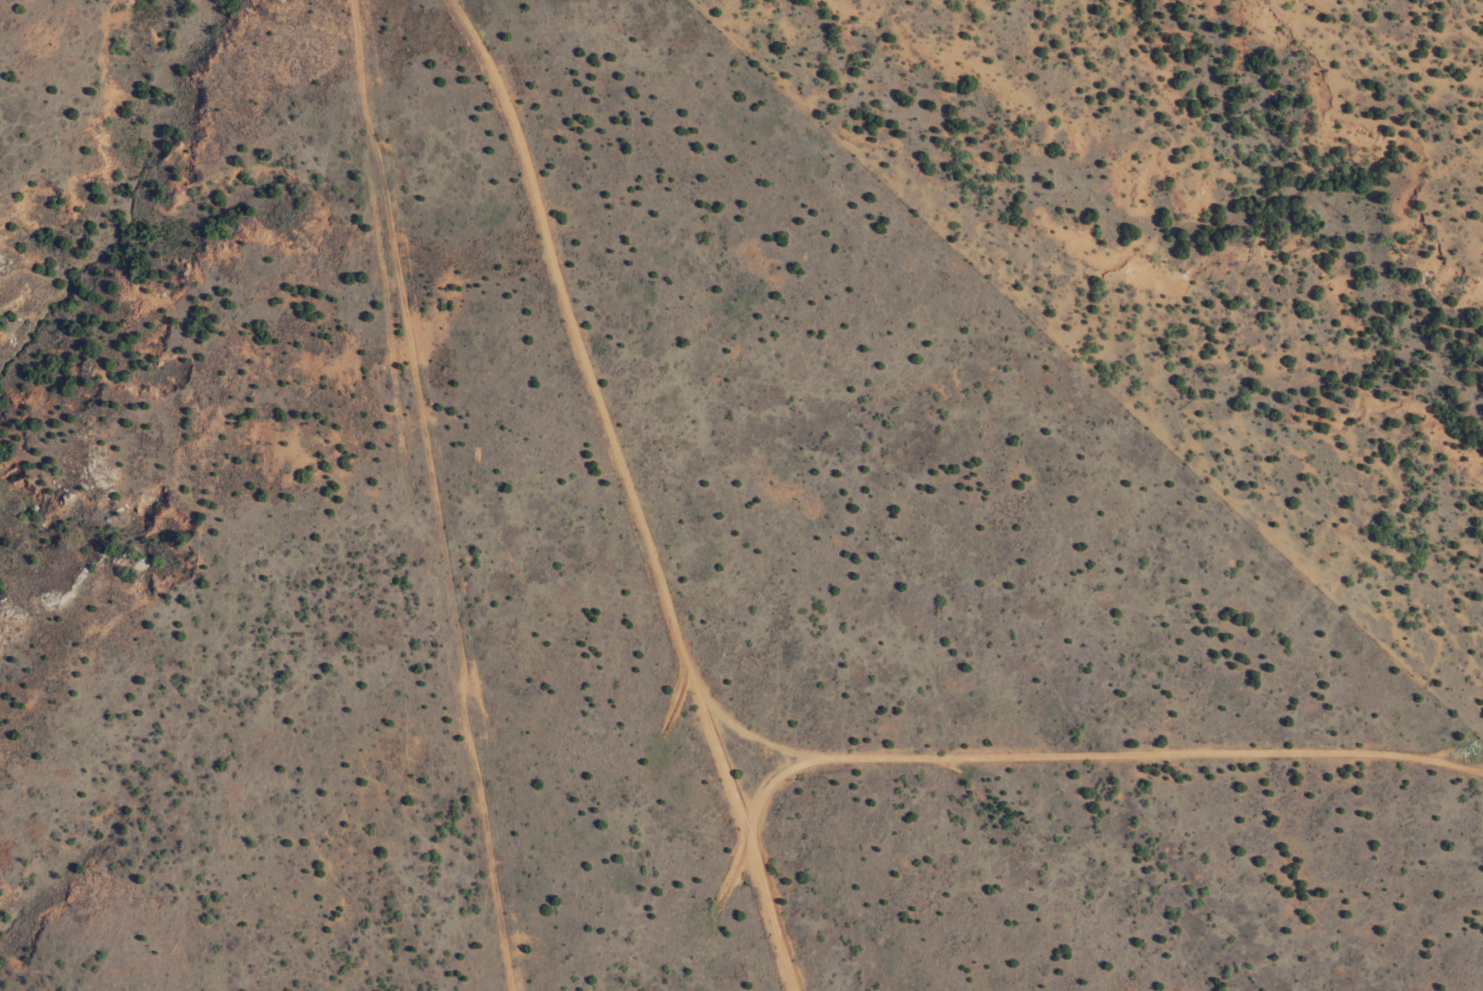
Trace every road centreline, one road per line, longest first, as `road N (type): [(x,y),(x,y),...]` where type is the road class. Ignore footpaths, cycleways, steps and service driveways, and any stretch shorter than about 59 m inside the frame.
road 1 (residential): [(489,990),(470,608),(398,499),(357,293),(335,0)]
road 2 (residential): [(1482,736),(947,747),(793,762),(742,788)]

